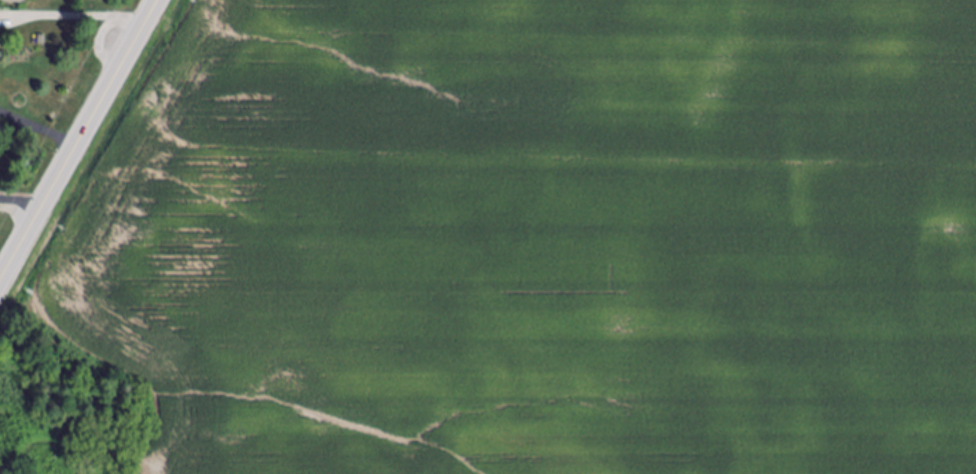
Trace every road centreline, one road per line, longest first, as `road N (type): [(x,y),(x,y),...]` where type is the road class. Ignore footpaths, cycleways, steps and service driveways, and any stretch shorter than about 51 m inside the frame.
road 1 (secondary): [(0,280),(158,0)]

